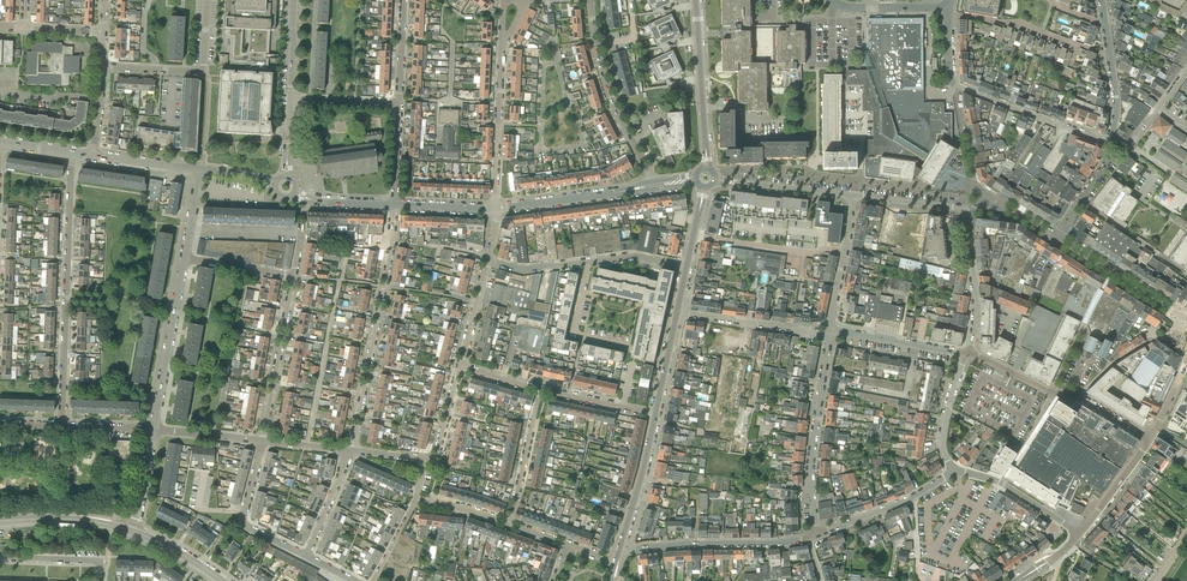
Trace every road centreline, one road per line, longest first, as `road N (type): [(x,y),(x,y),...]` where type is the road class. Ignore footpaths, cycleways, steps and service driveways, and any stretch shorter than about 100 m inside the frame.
road 1 (residential): [(62,426),(72,153)]
road 2 (residential): [(352,451),(394,206)]
road 3 (residential): [(1149,441),(1076,396),(1053,396),(968,352)]
road 4 (residential): [(816,533),(811,471),(829,335)]
road 5 (residential): [(653,182),(609,90),(592,0)]
road 6 (residential): [(620,550),(809,538)]
road 7 (residential): [(154,429),(184,259)]
road 8 (residential): [(589,262),(574,335),(668,358)]
road 9 (unclassified): [(707,168),(696,0)]
road 10 (residential): [(954,85),(1111,144)]
road 11 (residential): [(263,441),(293,276)]
road 12 (residential): [(948,13),(1019,23),(1109,56)]
road 13 (residential): [(495,209),(502,48)]
road 14 (residential): [(293,276),(301,233),(190,228)]
road 15 (residential): [(829,335),(677,313)]
road 16 (residential): [(306,557),(244,519),(263,441)]
road 17 (residential): [(1186,320),(1057,238)]
road 18 (residential): [(845,251),(693,236)]
road 19 (residential): [(816,533),(914,496),(953,471)]
road 20 (residential): [(966,209),(976,300),(968,352)]
road 21 (residential): [(953,471),(1002,483),(1079,532)]
road 22 (residential): [(968,352),(829,331)]
road 23 (residential): [(854,195),(715,179)]
road 24 (unclassified): [(620,550),(655,415)]
road 25 (residential): [(508,524),(540,391)]
road 26 (residential): [(968,352),(942,438),(953,471)]
road 27 (residential): [(101,580),(101,562),(0,559)]

